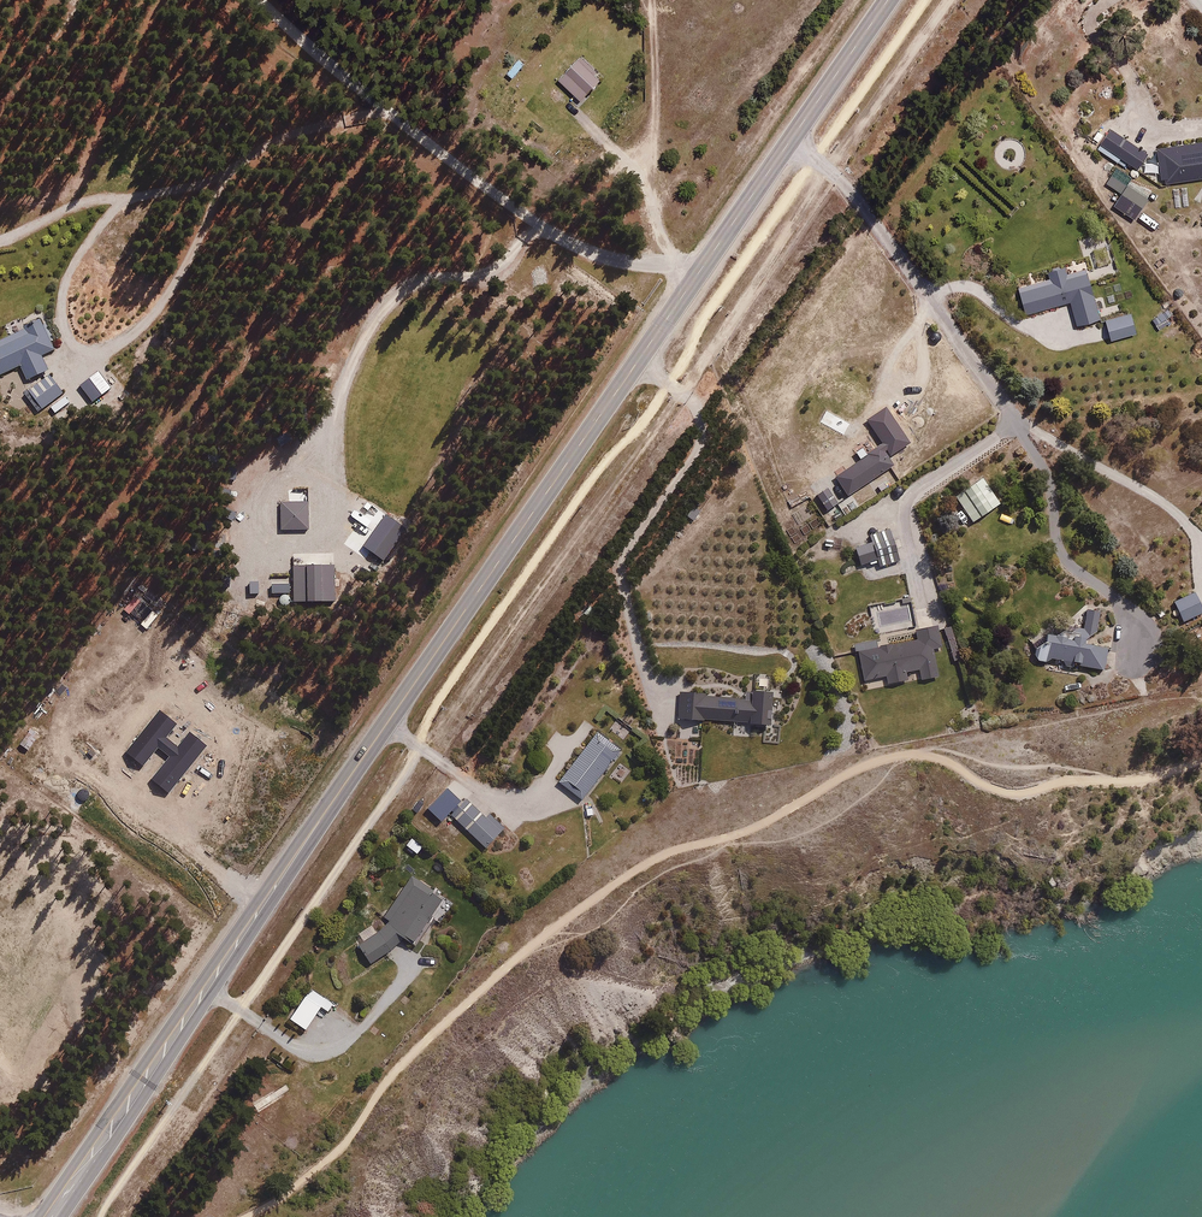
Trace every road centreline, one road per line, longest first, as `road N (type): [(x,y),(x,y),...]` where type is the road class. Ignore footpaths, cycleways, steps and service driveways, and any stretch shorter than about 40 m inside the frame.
road 1 (tertiary): [(44,1216),(890,0)]

